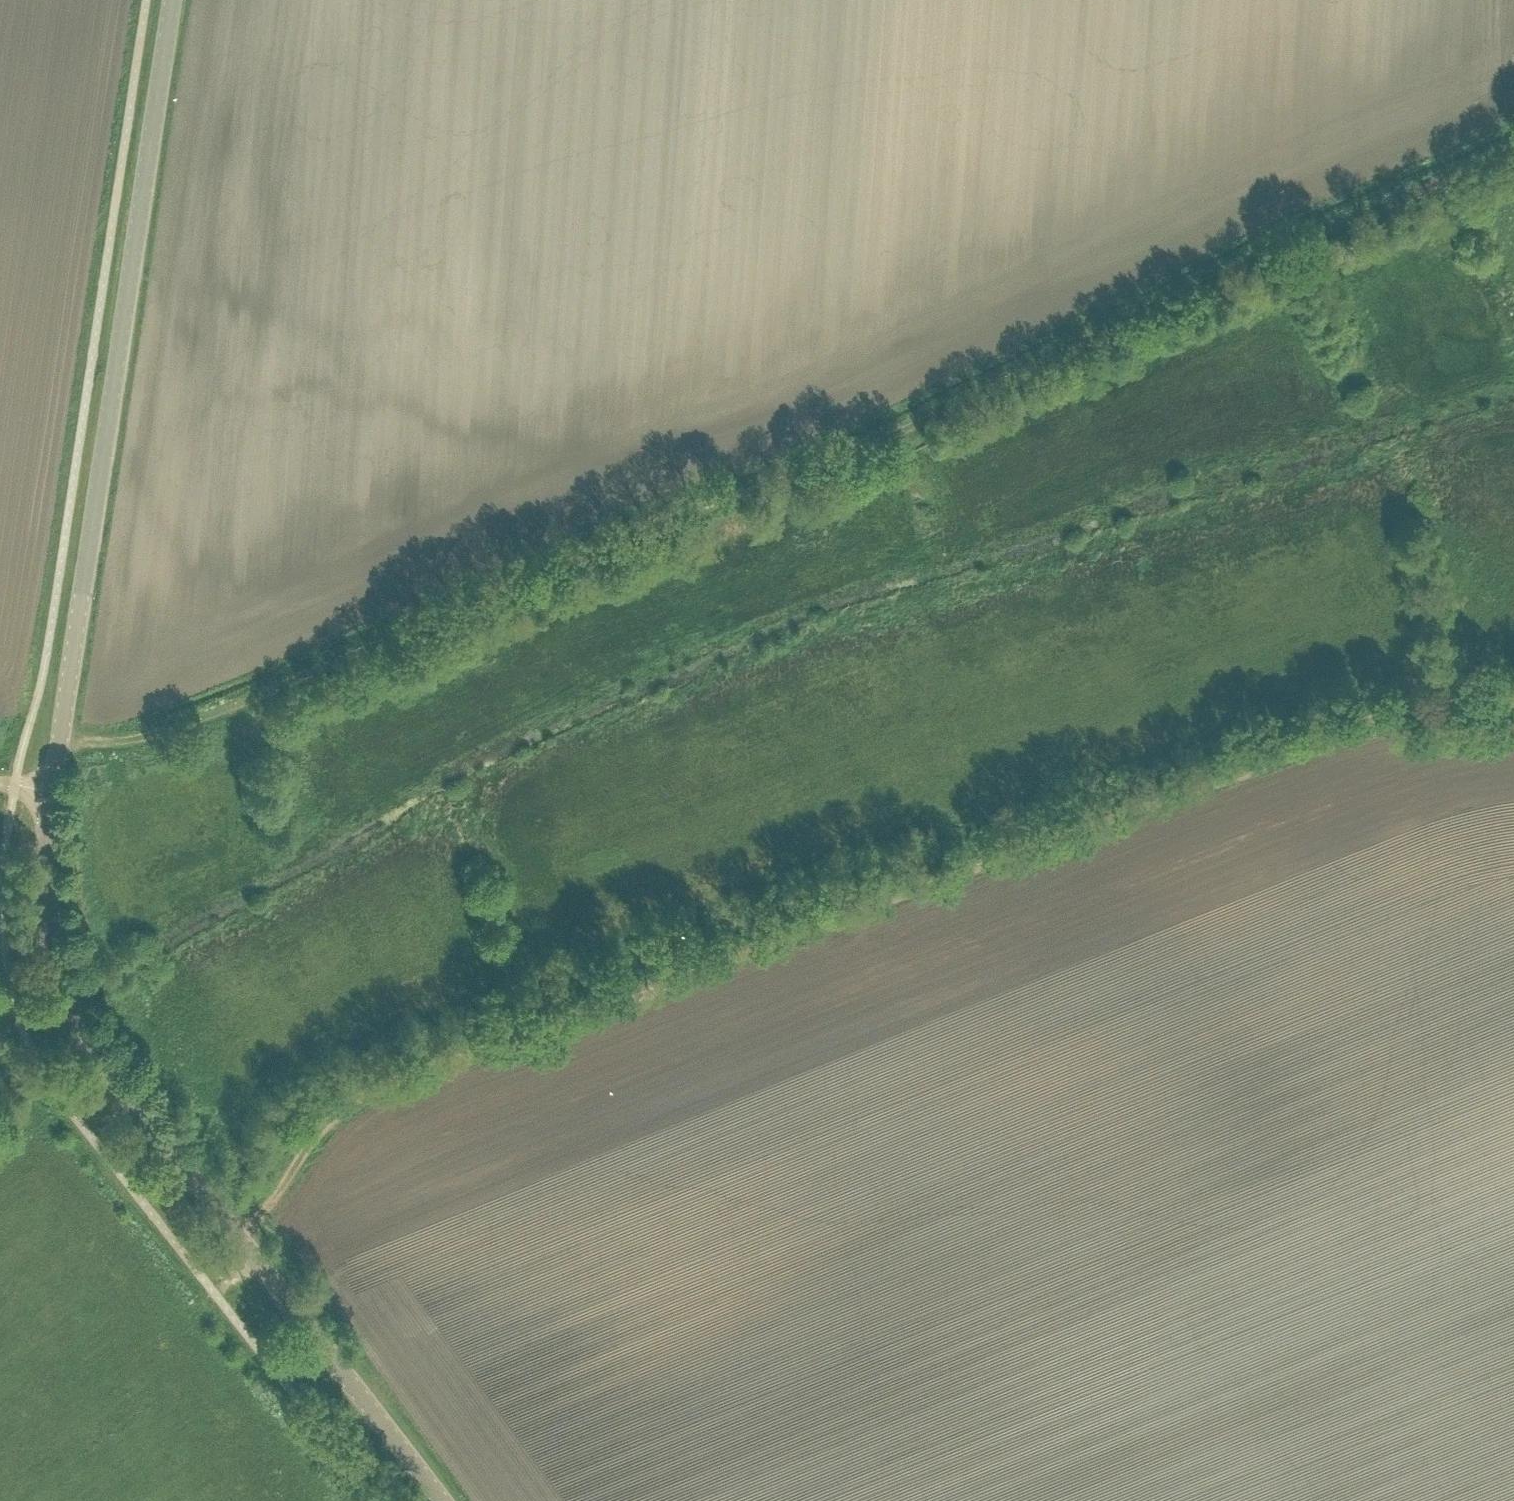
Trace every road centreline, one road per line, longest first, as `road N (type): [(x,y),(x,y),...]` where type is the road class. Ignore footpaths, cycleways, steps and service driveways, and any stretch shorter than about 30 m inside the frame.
road 1 (track): [(58,743),(157,735),(886,435),(1513,148)]
road 2 (track): [(215,1293),(253,1256),(258,1223),(308,1135),(350,1097),(1365,722),(1413,707),(1513,702)]
road 3 (tertiary): [(441,1500),(347,1370),(135,1107),(76,1017),(49,928),(51,793)]
road 4 (tertiary): [(51,793),(173,0)]

